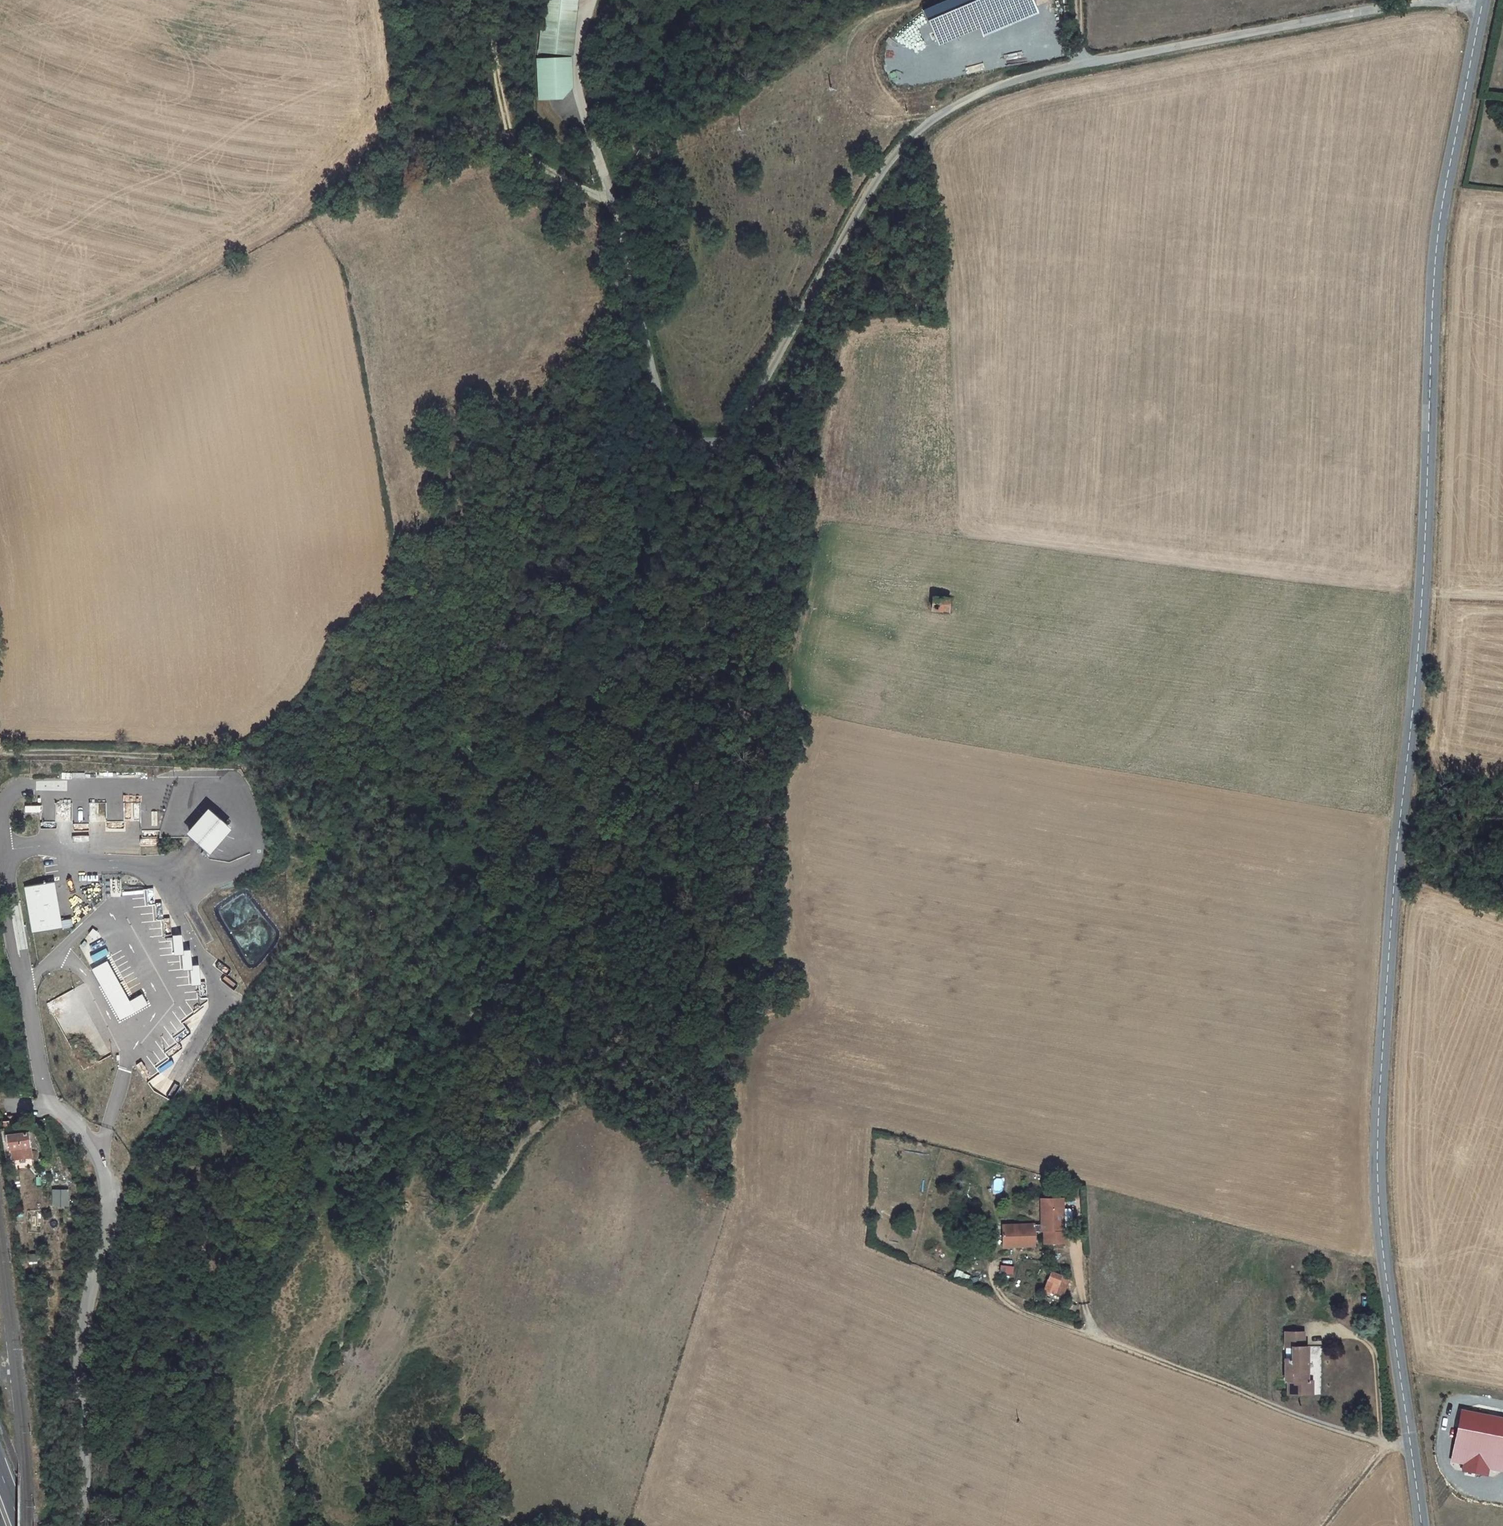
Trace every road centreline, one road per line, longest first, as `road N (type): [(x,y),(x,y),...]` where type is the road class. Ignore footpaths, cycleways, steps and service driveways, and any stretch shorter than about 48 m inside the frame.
road 1 (secondary): [(1422,1525),(1378,1203),(1377,1119),(1422,601),(1436,256),(1484,0)]
road 2 (unclassified): [(1453,0),(1081,64),(975,98),(891,159),(734,433),(717,443),(693,439),(663,414),(594,139)]
road 3 (track): [(609,200),(511,141),(485,0)]
road 4 (track): [(0,750),(140,756)]

